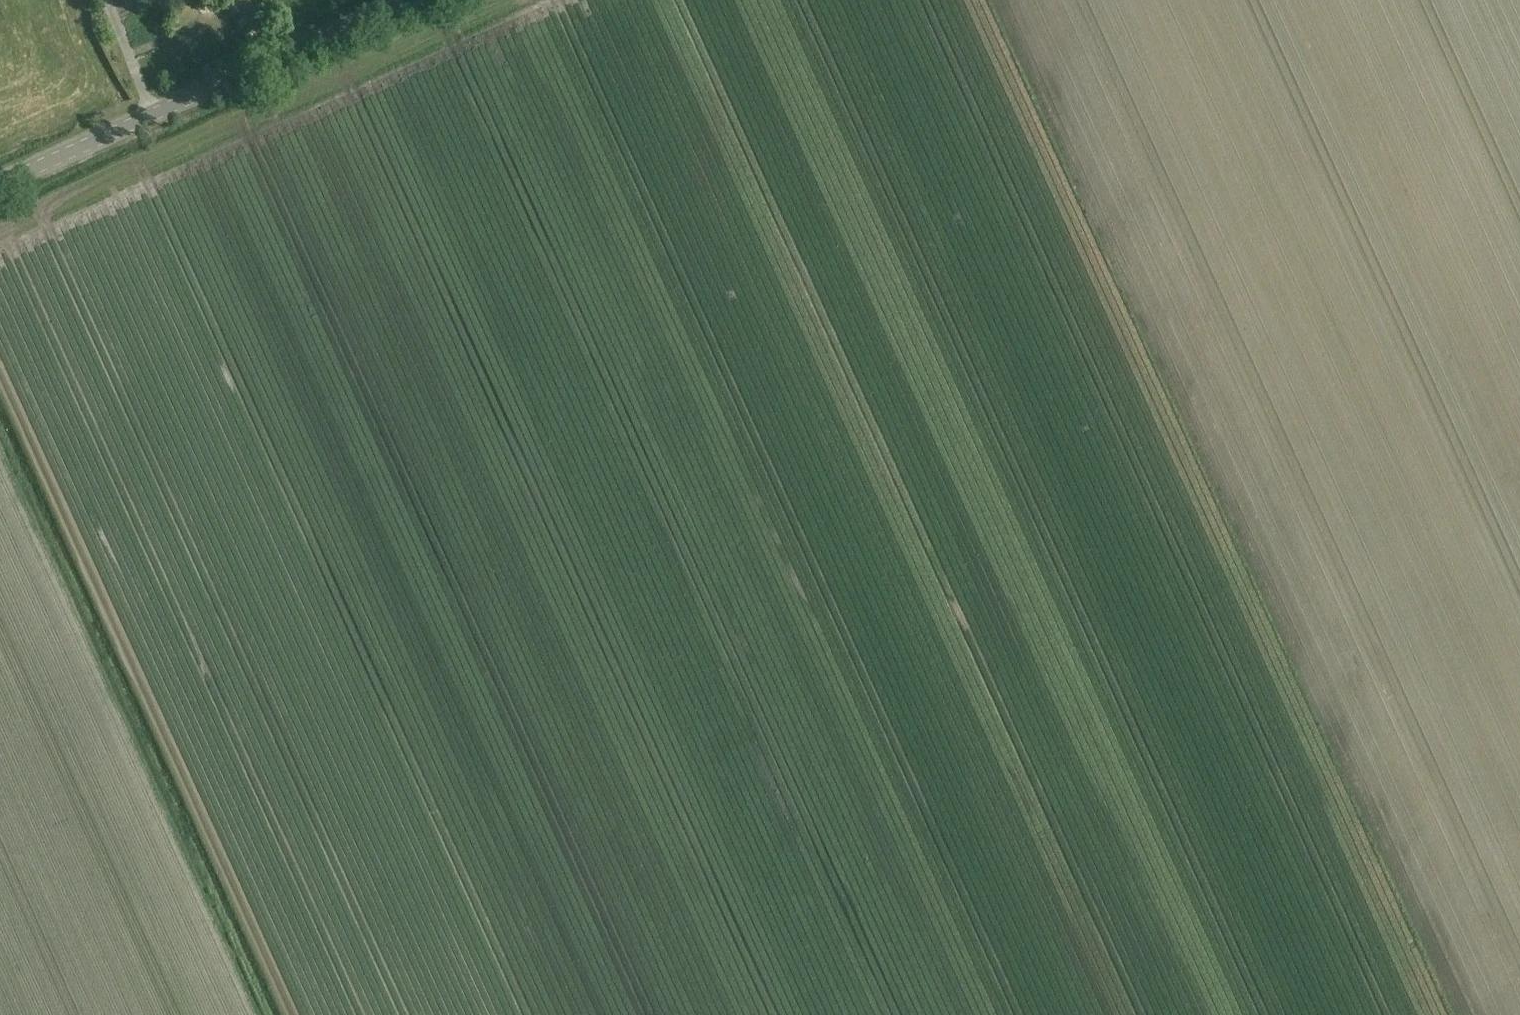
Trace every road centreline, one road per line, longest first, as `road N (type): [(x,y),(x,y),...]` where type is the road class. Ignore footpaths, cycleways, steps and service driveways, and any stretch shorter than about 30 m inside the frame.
road 1 (tertiary): [(0,184),(403,0)]

